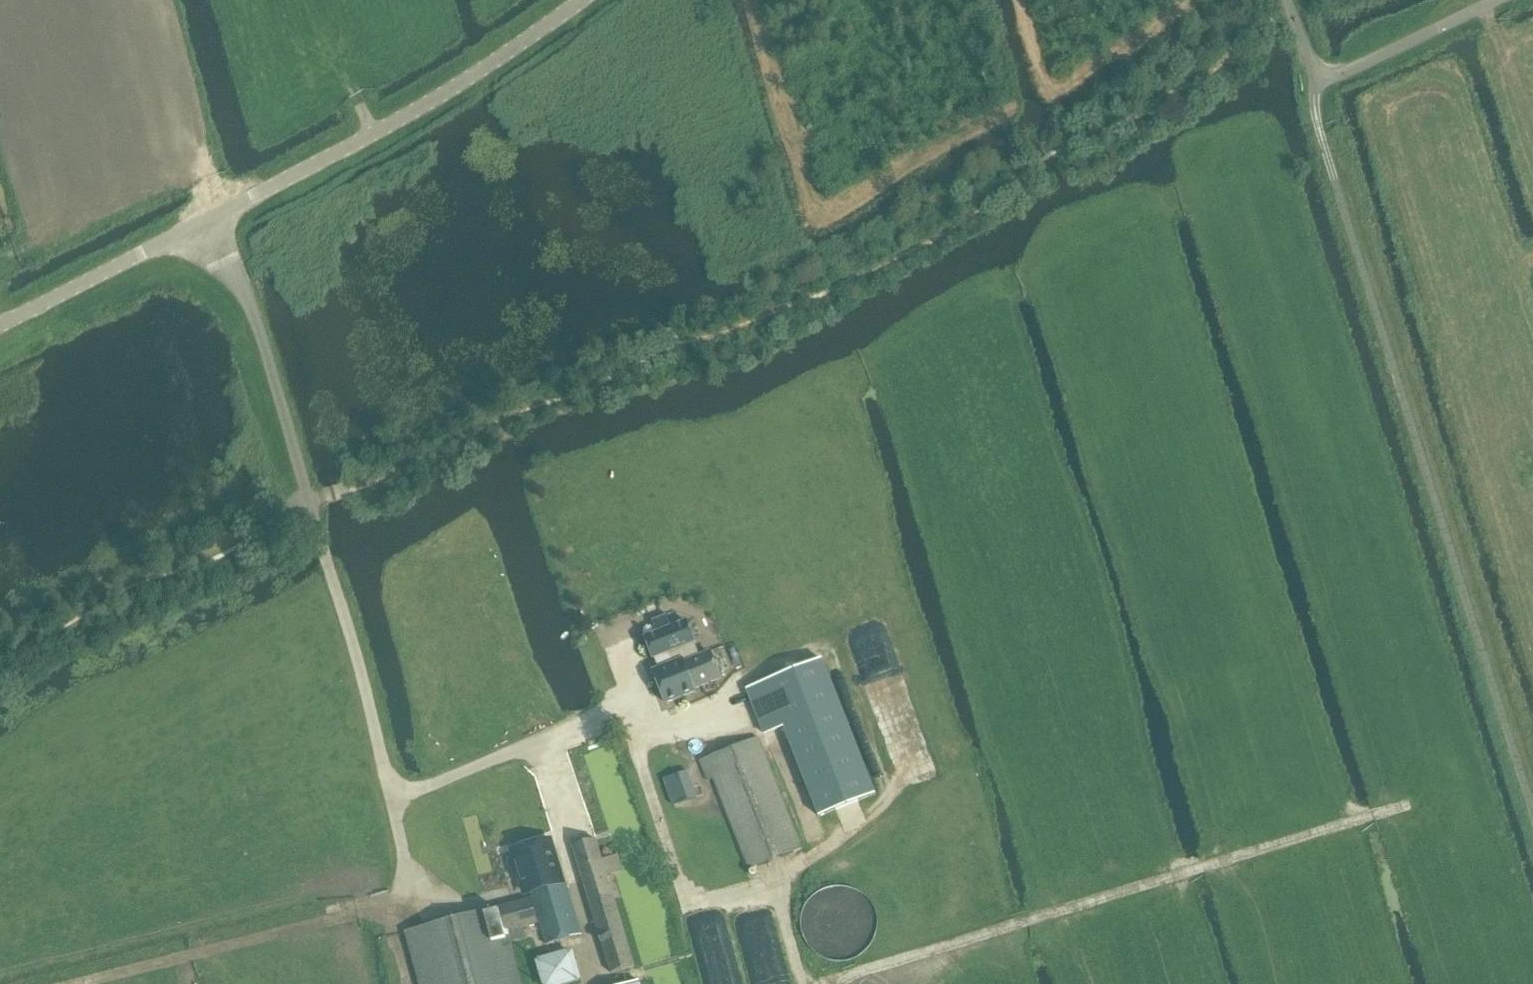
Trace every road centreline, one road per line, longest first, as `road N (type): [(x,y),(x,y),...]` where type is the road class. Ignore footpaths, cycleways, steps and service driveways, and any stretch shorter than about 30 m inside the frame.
road 1 (unclassified): [(0,326),(370,135),(581,0)]
road 2 (track): [(844,983),(848,976),(1407,803)]
road 3 (track): [(78,983),(389,904),(411,983)]

